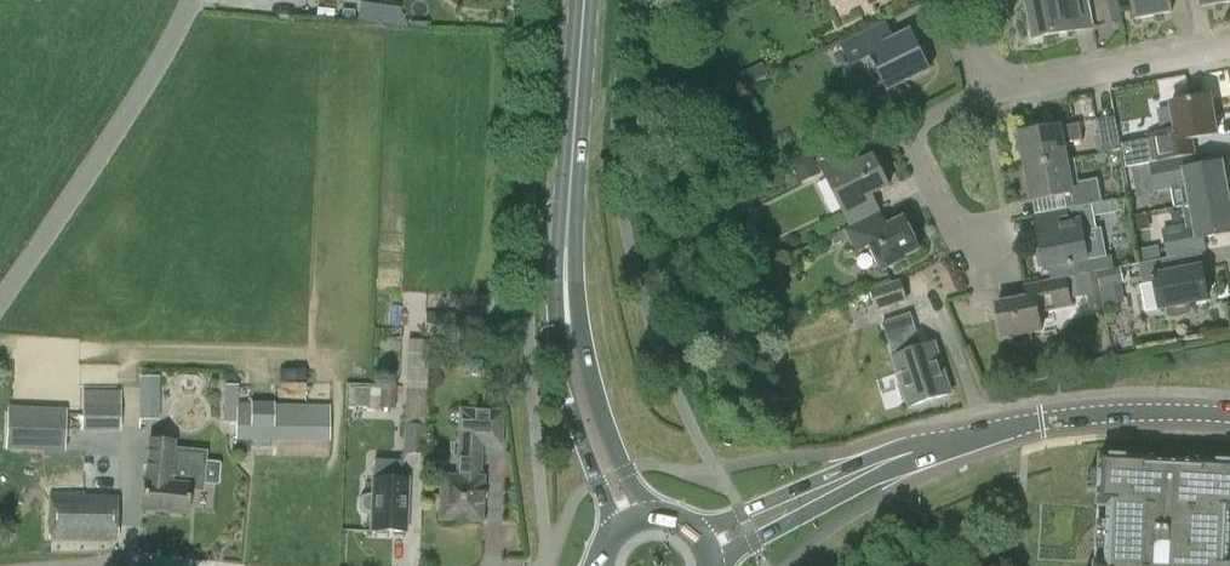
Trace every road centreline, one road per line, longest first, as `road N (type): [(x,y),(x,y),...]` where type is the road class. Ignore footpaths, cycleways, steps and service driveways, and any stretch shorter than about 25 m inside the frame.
road 1 (secondary): [(630,520),(611,477),(574,331),(571,239),(588,0)]
road 2 (unclassified): [(0,303),(197,0)]
road 3 (tertiary): [(1229,413),(1099,412),(921,450)]
road 4 (residential): [(989,243),(962,243),(946,227),(929,184),(938,130),(1004,81)]
road 5 (residential): [(1004,81),(1028,86),(1229,54)]
road 6 (tertiary): [(714,545),(921,450)]

